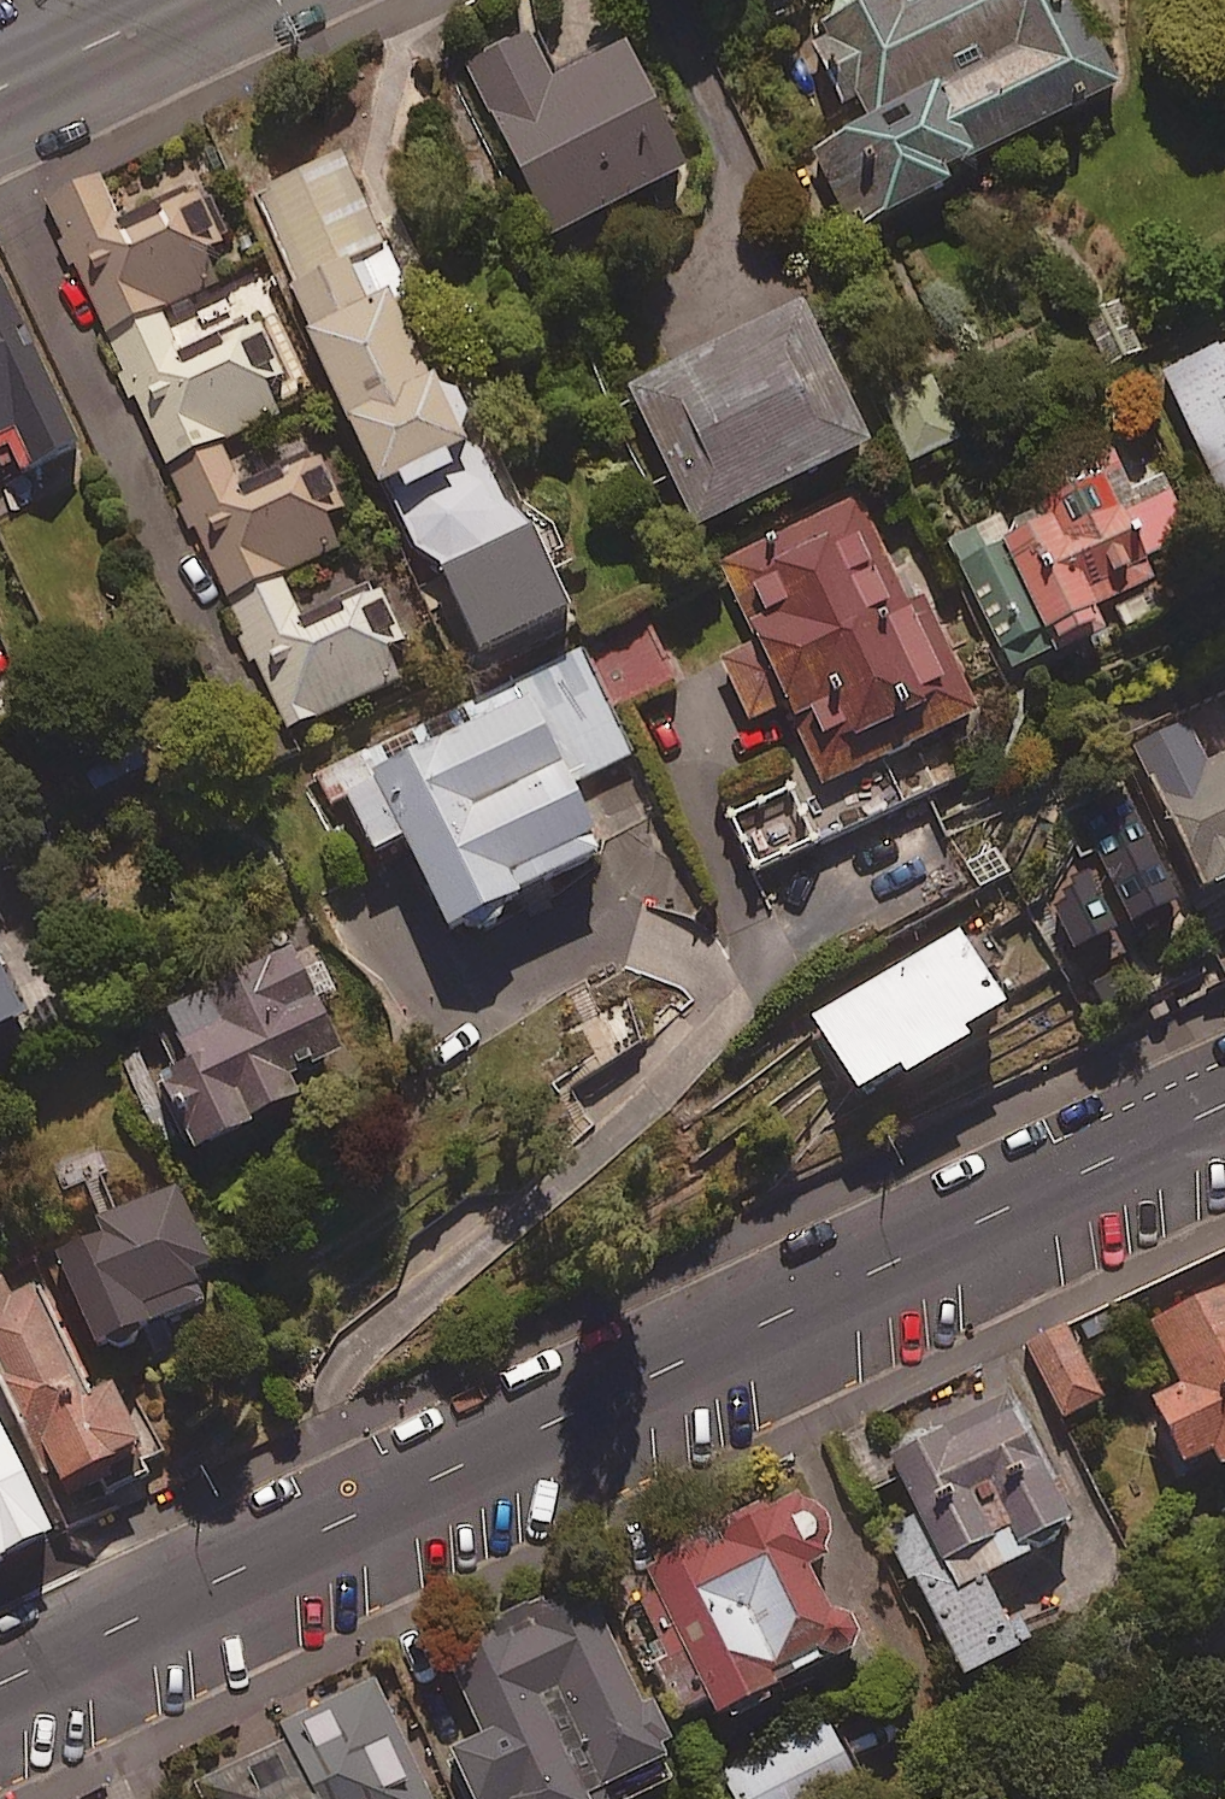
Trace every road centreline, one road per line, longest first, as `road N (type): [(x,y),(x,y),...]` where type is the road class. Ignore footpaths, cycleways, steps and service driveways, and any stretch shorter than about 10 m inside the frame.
road 1 (tertiary): [(1224,1098),(0,1682)]
road 2 (tertiary): [(190,0),(0,90)]

